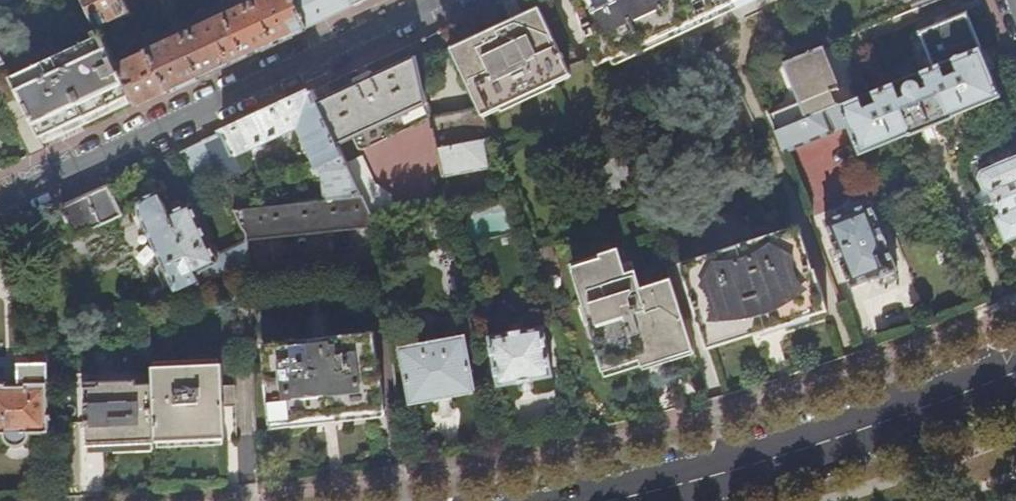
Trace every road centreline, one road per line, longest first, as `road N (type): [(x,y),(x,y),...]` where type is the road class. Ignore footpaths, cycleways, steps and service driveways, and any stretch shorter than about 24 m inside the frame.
road 1 (residential): [(435,0),(0,201)]
road 2 (secondary): [(608,500),(895,421),(1015,372)]

